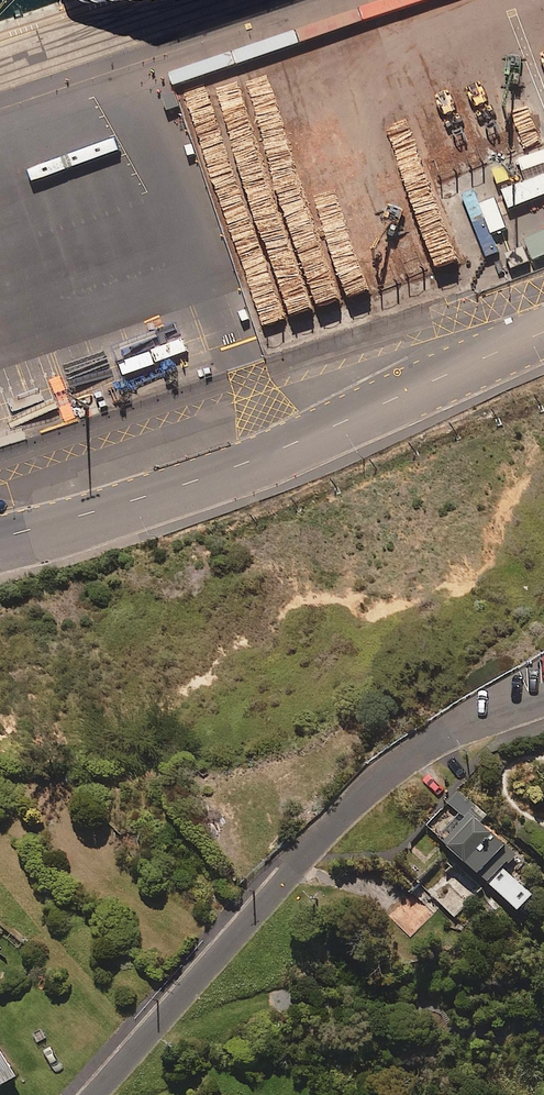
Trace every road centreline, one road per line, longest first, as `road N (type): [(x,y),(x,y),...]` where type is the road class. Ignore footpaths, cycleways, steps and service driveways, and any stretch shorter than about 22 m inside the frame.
road 1 (residential): [(543,693),(460,724),(366,785),(92,1094)]
road 2 (unclassified): [(432,380),(255,460),(0,540)]
road 3 (unclassified): [(432,380),(543,315)]

